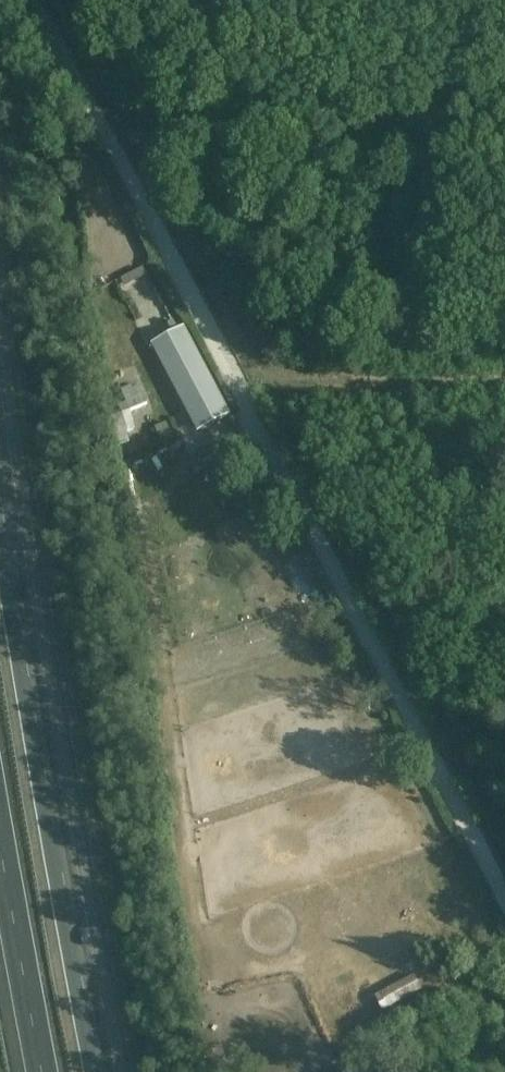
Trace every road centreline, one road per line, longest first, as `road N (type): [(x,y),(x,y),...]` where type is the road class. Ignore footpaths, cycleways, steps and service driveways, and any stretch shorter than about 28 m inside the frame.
road 1 (track): [(504,902),(276,450),(72,114)]
road 2 (motorway): [(100,1071),(0,478)]
road 3 (motorway): [(0,845),(42,1071)]
road 4 (unclassified): [(72,114),(24,0)]

